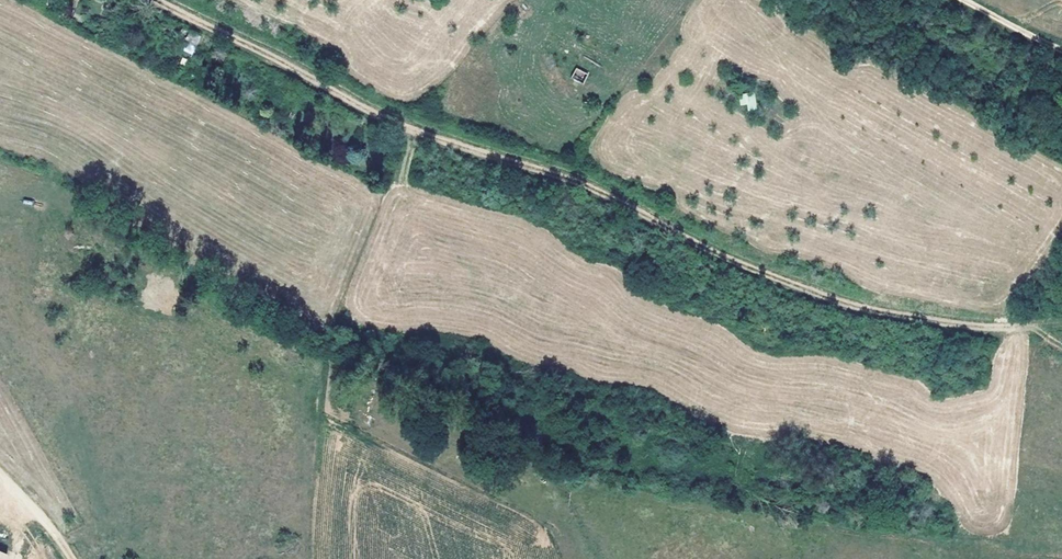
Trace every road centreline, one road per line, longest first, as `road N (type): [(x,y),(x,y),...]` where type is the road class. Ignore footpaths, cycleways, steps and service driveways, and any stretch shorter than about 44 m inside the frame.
road 1 (track): [(146,0),(409,128),(599,196),(717,256),(928,328)]
road 2 (track): [(931,0),(1061,57)]

